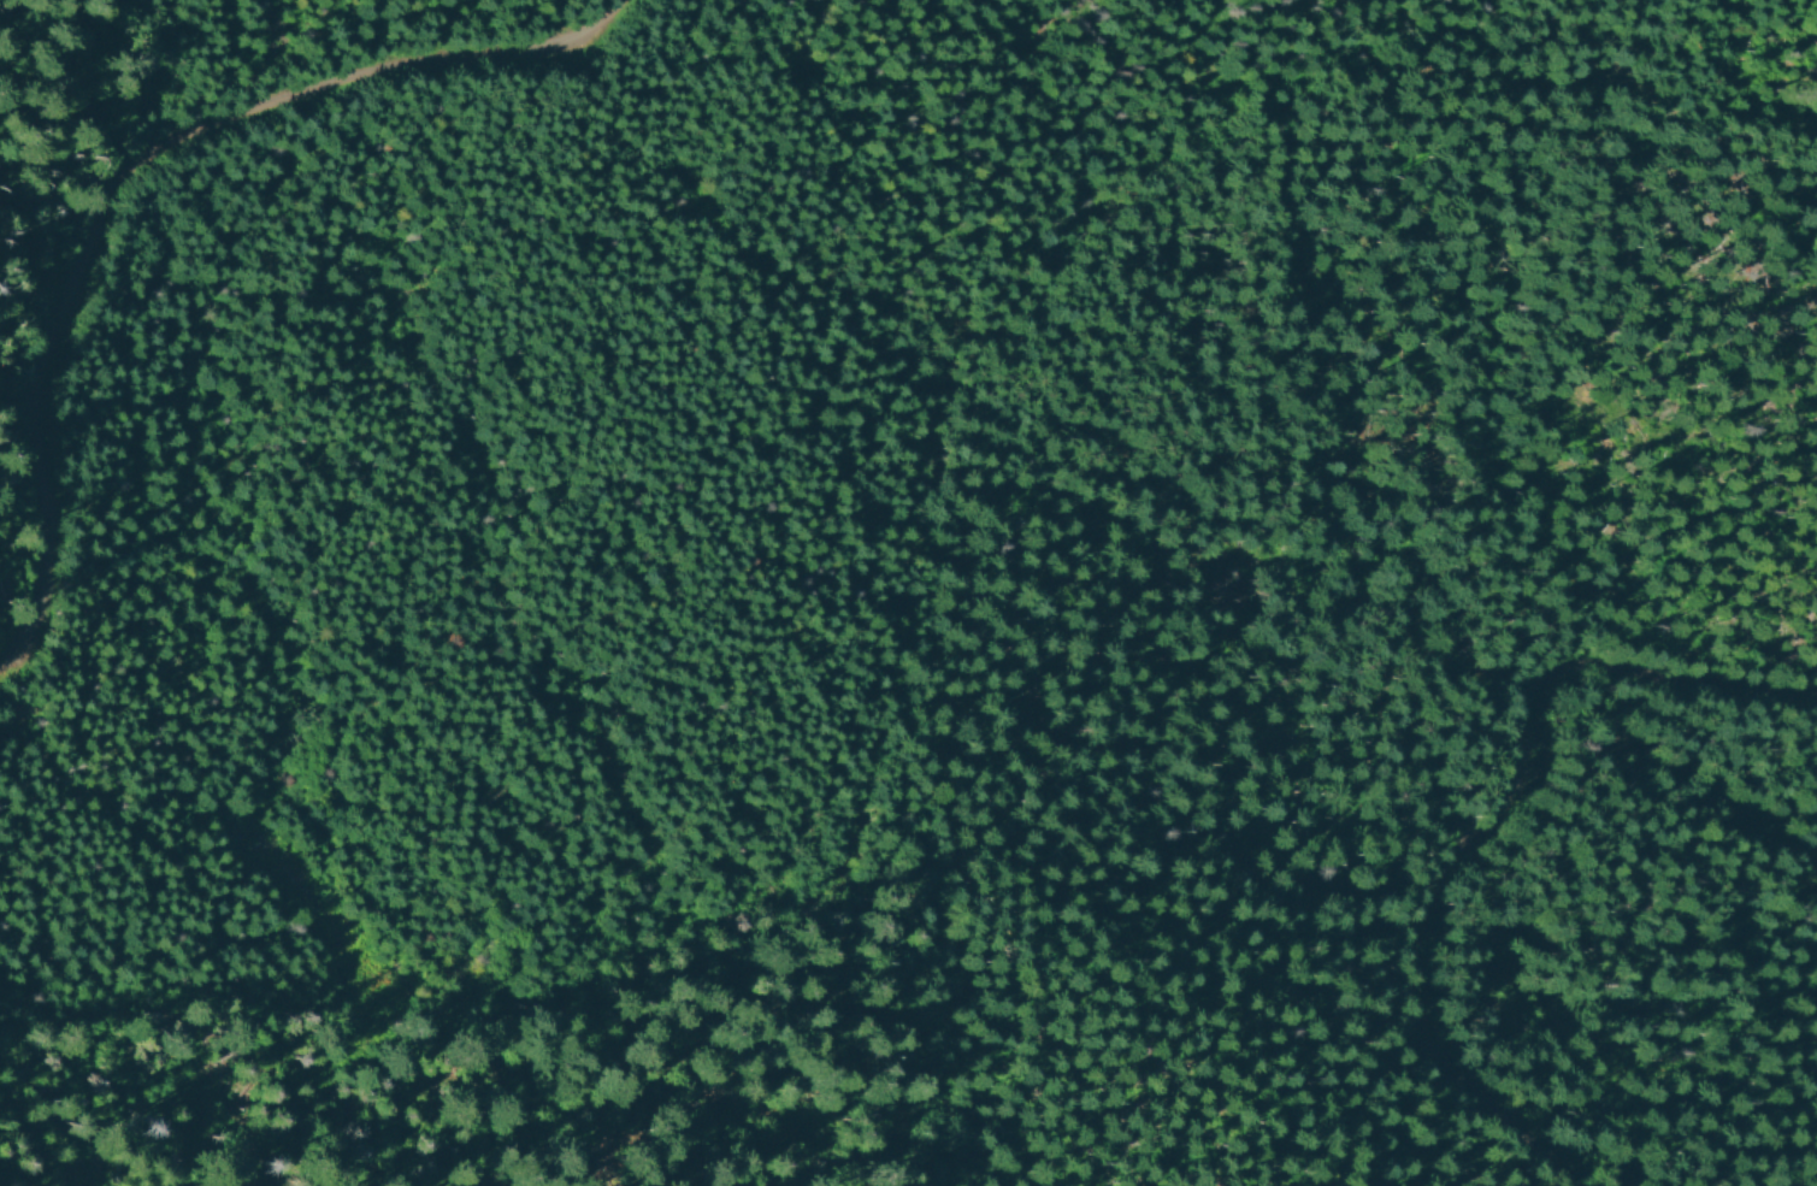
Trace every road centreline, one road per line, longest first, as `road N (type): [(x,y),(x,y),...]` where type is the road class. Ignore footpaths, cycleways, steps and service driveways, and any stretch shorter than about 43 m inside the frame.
road 1 (residential): [(0,677),(37,619),(55,554),(37,400),(41,362),(66,281),(105,208),(137,173),(184,141),(291,99),(390,71),(536,53),(590,34),(634,0)]
road 2 (residential): [(1566,1185),(1477,1093),(1451,1026),(1449,978),(1469,915),(1511,837),(1547,796),(1557,765),(1551,714),(1564,683),(1591,669),(1816,700)]

